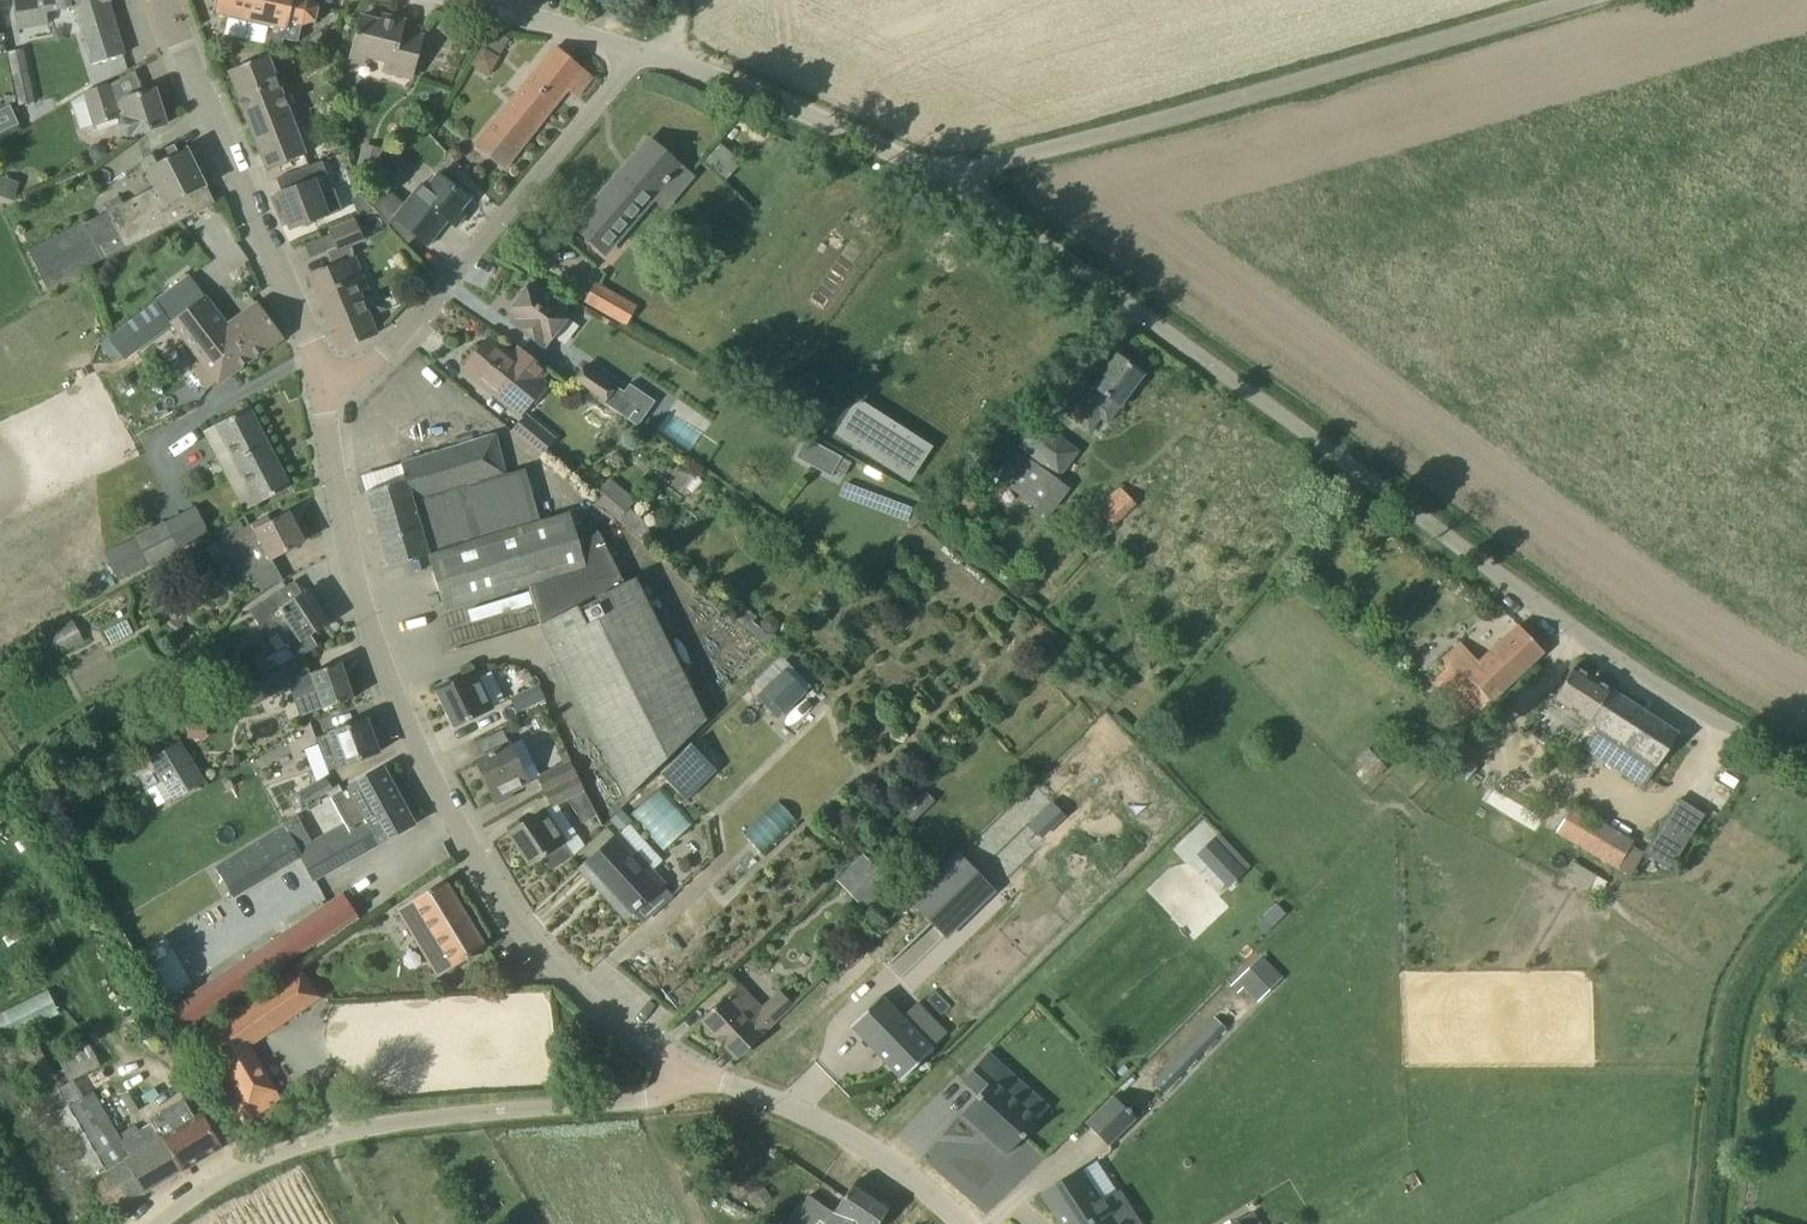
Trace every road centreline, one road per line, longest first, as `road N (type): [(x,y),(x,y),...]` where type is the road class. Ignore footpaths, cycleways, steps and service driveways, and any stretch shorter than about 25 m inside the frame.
road 1 (unclassified): [(1806,766),(1632,671),(962,182)]
road 2 (residential): [(681,1069),(592,1007),(546,960),(501,902),(436,788),(362,606),(322,385)]
road 3 (unclassified): [(962,182),(988,167),(1568,0)]
road 4 (unclassified): [(145,1223),(193,1188),(331,1134),(417,1116),(639,1102),(660,1095),(681,1069)]
road 5 (residential): [(322,385),(379,359),(616,79),(629,51)]
road 6 (residential): [(322,385),(165,0)]
road 7 (track): [(1806,868),(1764,915),(1731,993),(1708,1106),(1700,1223)]
road 8 (unclassified): [(962,1223),(855,1138),(681,1069)]
road 9 (unclassified): [(665,56),(962,182)]
road 10 (residential): [(629,51),(470,0)]

